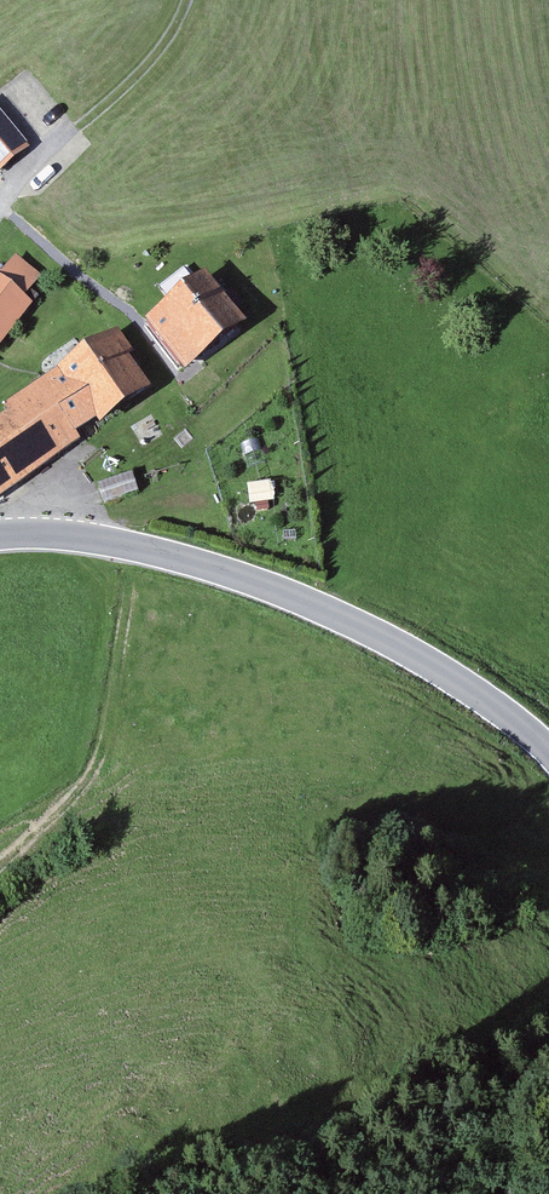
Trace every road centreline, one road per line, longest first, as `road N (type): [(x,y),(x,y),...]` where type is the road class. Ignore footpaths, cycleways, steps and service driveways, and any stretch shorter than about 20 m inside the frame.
road 1 (tertiary): [(0,535),(134,544),(329,611),(505,714),(548,753)]
road 2 (track): [(134,544),(99,754),(74,795),(0,863)]
road 3 (track): [(79,128),(158,53),(187,0)]

